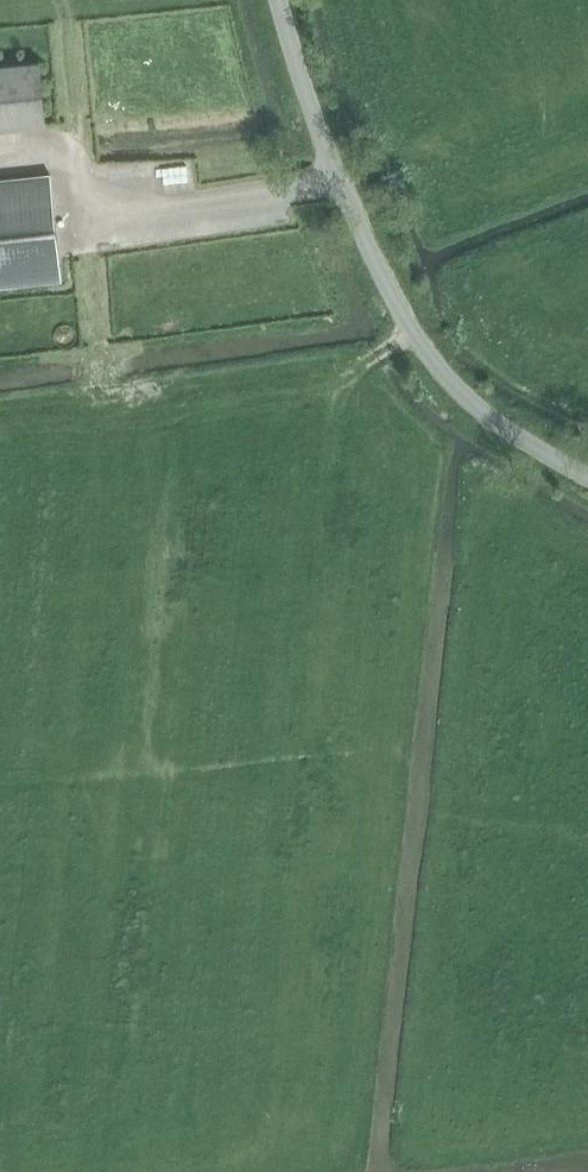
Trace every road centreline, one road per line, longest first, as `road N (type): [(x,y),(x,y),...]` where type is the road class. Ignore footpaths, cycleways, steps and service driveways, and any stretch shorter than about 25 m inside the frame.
road 1 (unclassified): [(587,475),(456,389),(421,348),(344,189),(282,0)]

